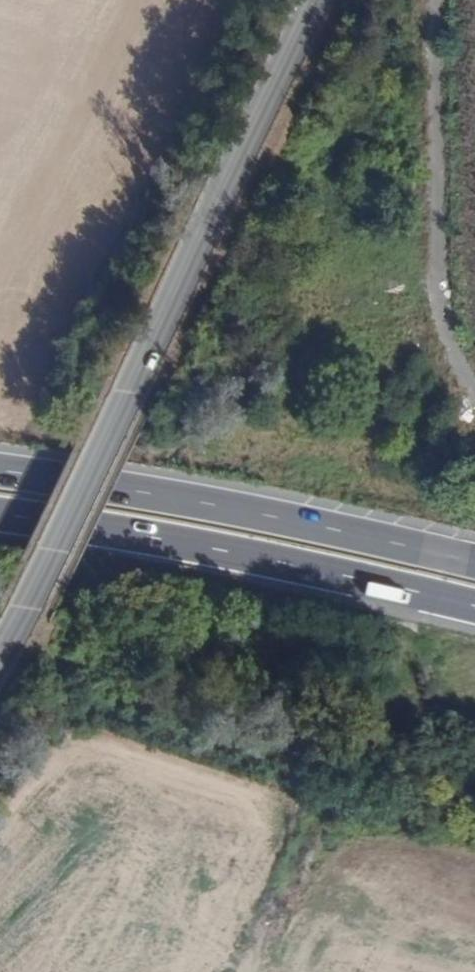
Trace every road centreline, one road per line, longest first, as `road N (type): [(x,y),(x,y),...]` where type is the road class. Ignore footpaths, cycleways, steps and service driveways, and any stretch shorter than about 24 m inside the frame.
road 1 (secondary): [(0,641),(310,0)]
road 2 (trunk): [(0,511),(339,575),(474,610)]
road 3 (trunk): [(474,566),(357,536),(0,471)]

